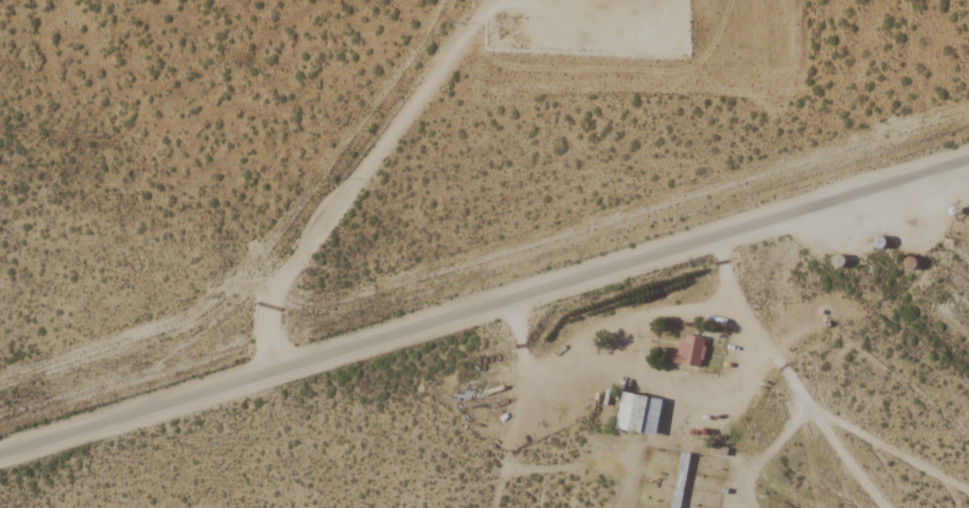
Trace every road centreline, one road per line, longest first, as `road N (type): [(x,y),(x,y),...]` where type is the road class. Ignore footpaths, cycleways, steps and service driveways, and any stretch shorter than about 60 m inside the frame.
road 1 (secondary): [(0,460),(968,165)]
road 2 (residential): [(493,0),(277,294),(274,378)]
road 3 (residential): [(619,272),(850,507)]
road 4 (residential): [(968,461),(892,455),(757,411)]
road 5 (residential): [(518,303),(525,335),(498,507)]

